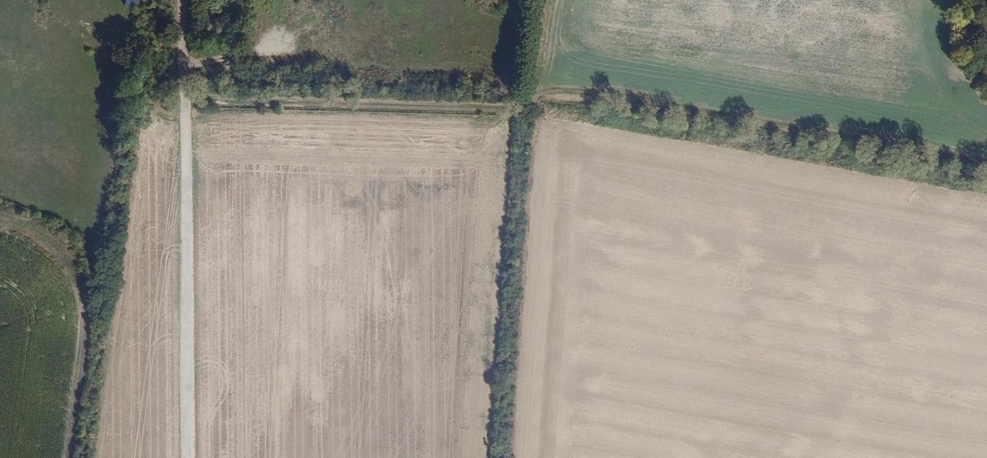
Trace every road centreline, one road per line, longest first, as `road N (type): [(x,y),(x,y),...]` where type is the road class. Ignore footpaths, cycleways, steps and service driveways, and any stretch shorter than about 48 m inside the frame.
road 1 (track): [(528,105),(557,89),(986,161)]
road 2 (track): [(184,0),(189,457)]
road 3 (track): [(508,111),(511,457)]
road 4 (track): [(508,111),(185,100)]

